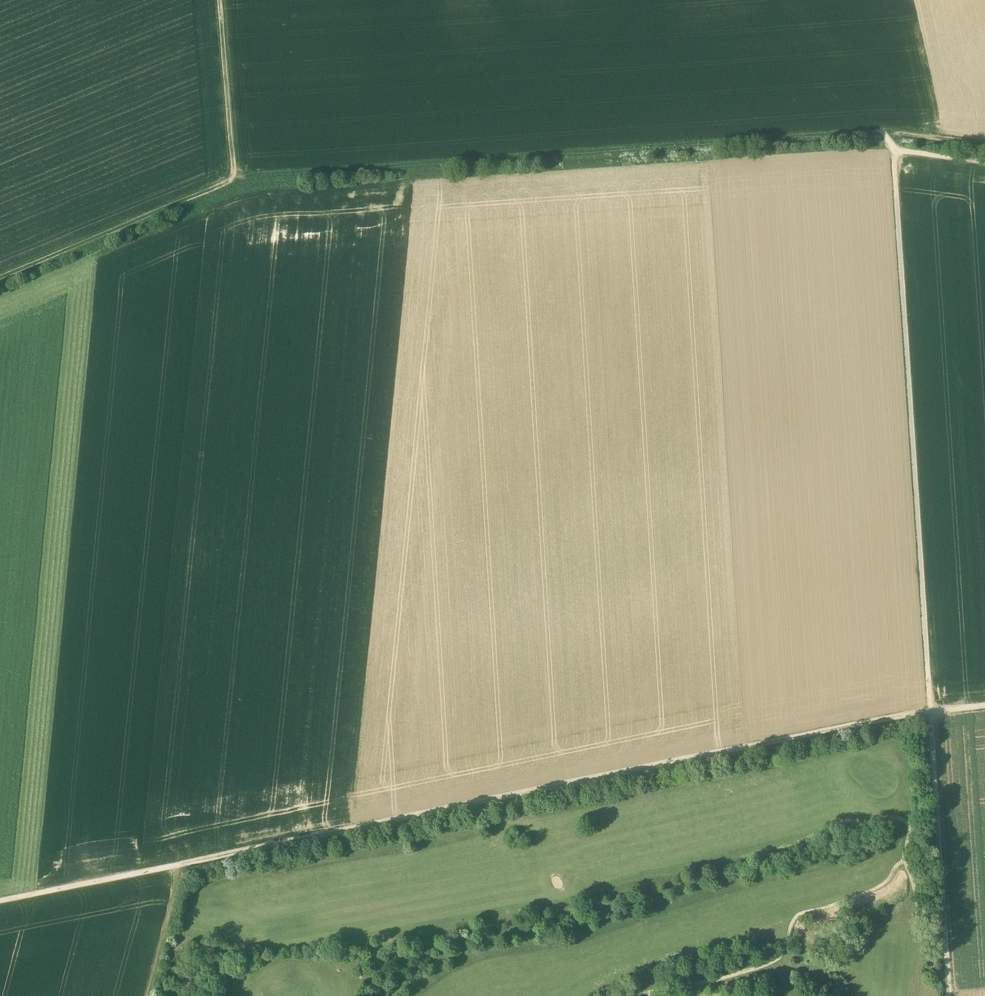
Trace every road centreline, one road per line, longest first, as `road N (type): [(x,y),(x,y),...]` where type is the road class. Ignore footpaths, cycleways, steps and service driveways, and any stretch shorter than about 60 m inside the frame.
road 1 (track): [(0,302),(259,195),(900,150)]
road 2 (track): [(0,286),(264,181),(892,137)]
road 3 (track): [(934,713),(189,872)]
road 4 (track): [(934,713),(902,154)]
road 5 (track): [(952,995),(934,713)]
road 6 (track): [(189,872),(0,910)]
road 7 (track): [(246,185),(226,0)]
road 8 (track): [(156,995),(189,872)]

